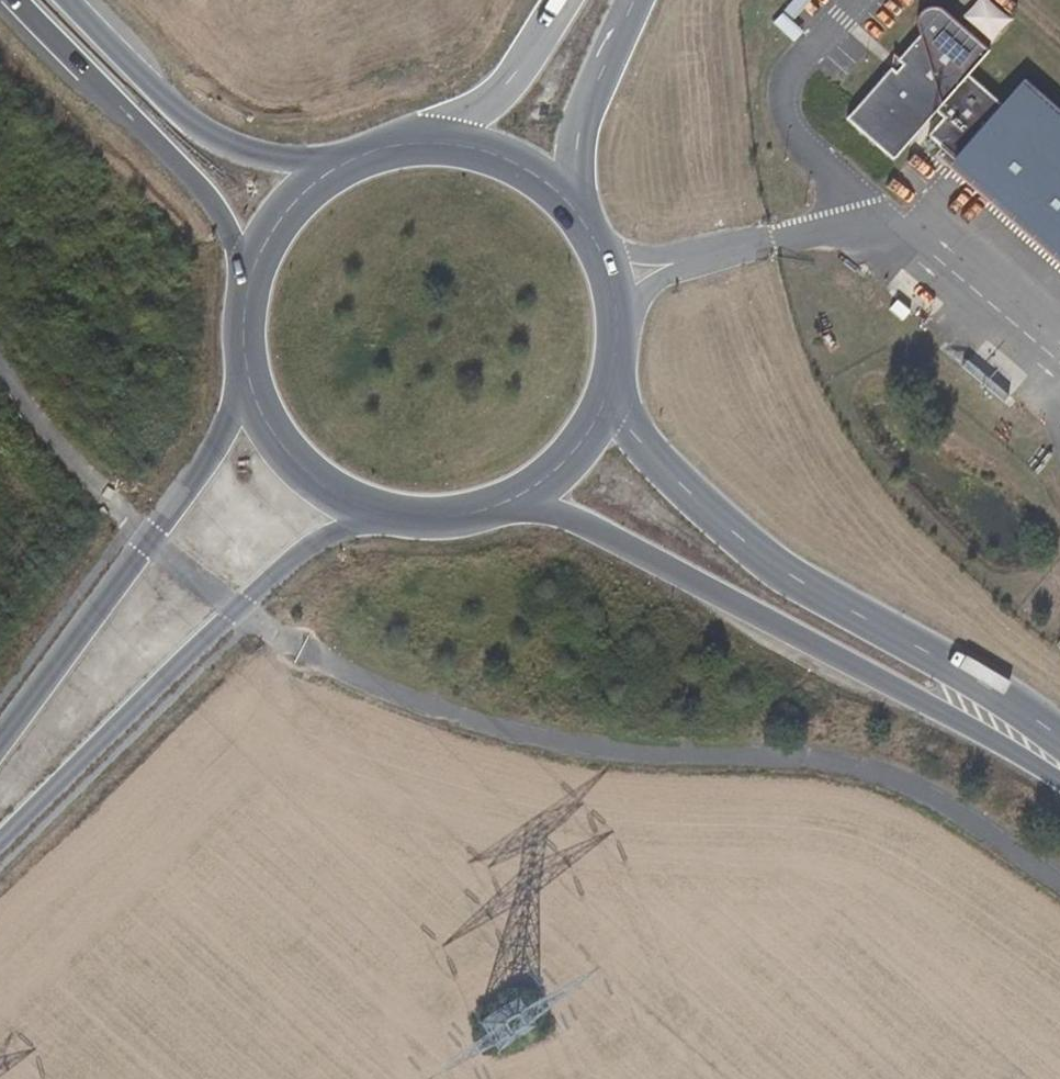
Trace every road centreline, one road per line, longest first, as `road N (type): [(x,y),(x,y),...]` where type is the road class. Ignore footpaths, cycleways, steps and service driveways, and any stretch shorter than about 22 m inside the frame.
road 1 (secondary): [(517,501),(631,545),(1059,780)]
road 2 (secondary): [(1059,747),(969,680),(744,540),(659,459),(614,378)]
road 3 (secondary): [(0,844),(285,567),(378,515)]
road 4 (secondary): [(243,363),(216,450),(0,741)]
road 5 (trunk): [(16,0),(219,221),(248,282)]
road 6 (trunk): [(353,161),(252,160),(197,122),(66,0)]
road 7 (secondary): [(581,219),(575,164),(589,107),(634,0)]
road 8 (secondary): [(243,363),(279,447),(323,489),(378,515)]
road 9 (secondary): [(566,0),(511,80),(432,144)]
road 10 (secondary): [(581,219),(516,165),(432,144)]
road 11 (secondary): [(614,378),(615,292),(581,219)]
road 12 (secondary): [(353,161),(298,197),(248,282)]
road 13 (secondary): [(517,501),(579,450),(614,378)]
road 14 (secondary): [(378,515),(449,521),(517,501)]

